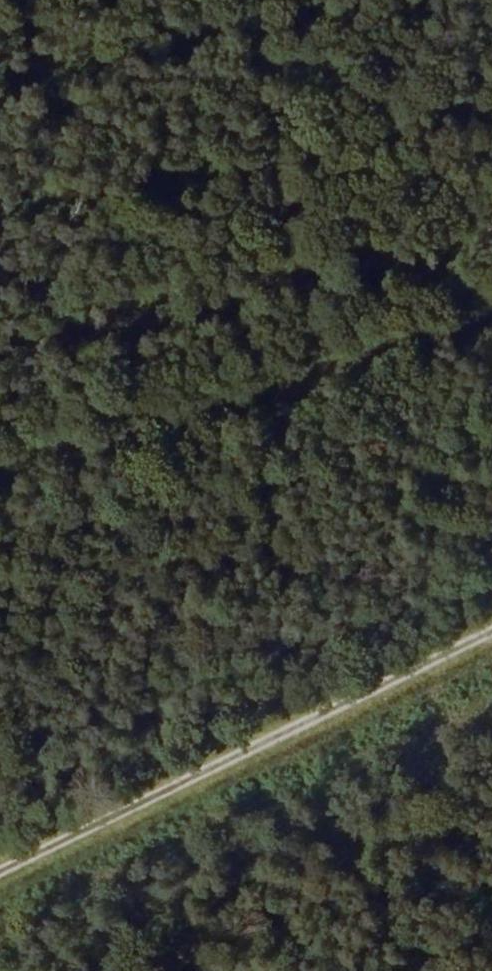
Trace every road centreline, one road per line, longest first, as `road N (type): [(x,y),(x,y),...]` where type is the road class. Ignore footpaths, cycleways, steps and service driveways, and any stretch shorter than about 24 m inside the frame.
road 1 (track): [(0,873),(491,633)]

